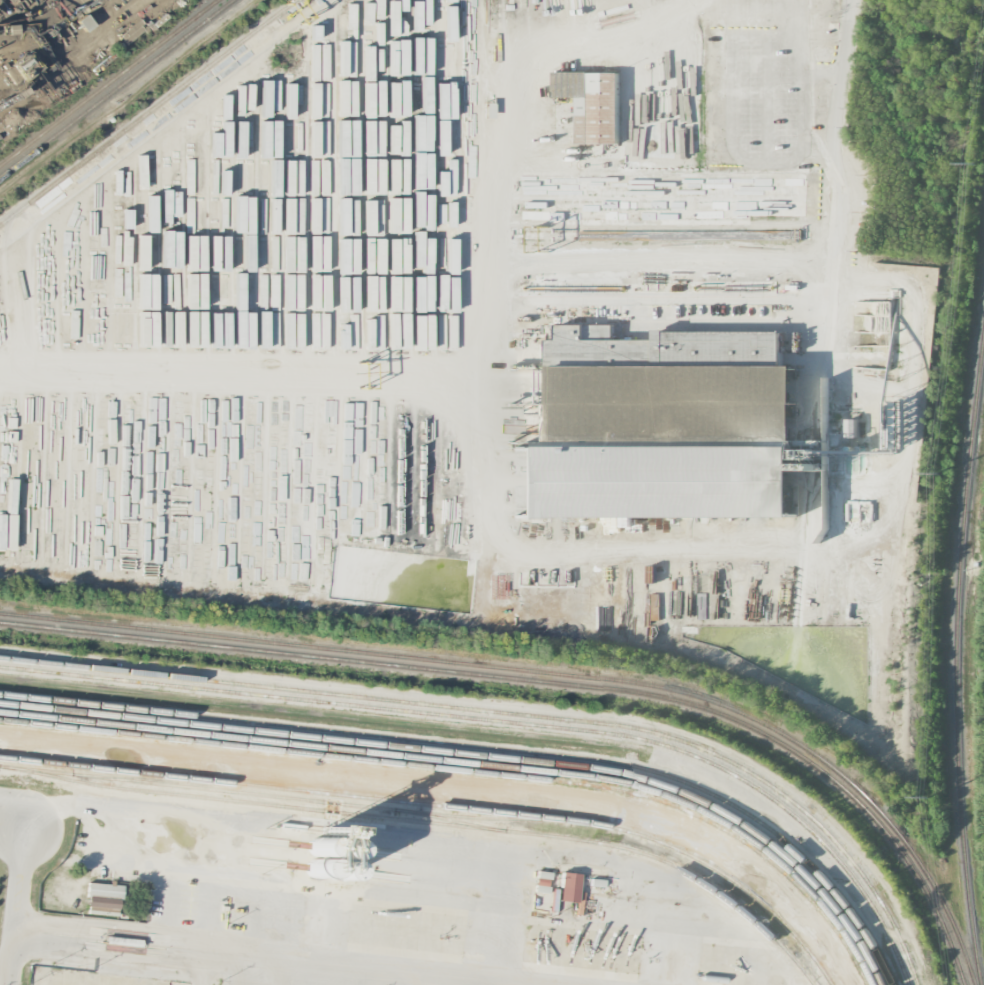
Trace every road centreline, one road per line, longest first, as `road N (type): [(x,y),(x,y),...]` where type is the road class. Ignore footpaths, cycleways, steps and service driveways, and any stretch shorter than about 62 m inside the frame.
road 1 (residential): [(10,984),(34,799)]

